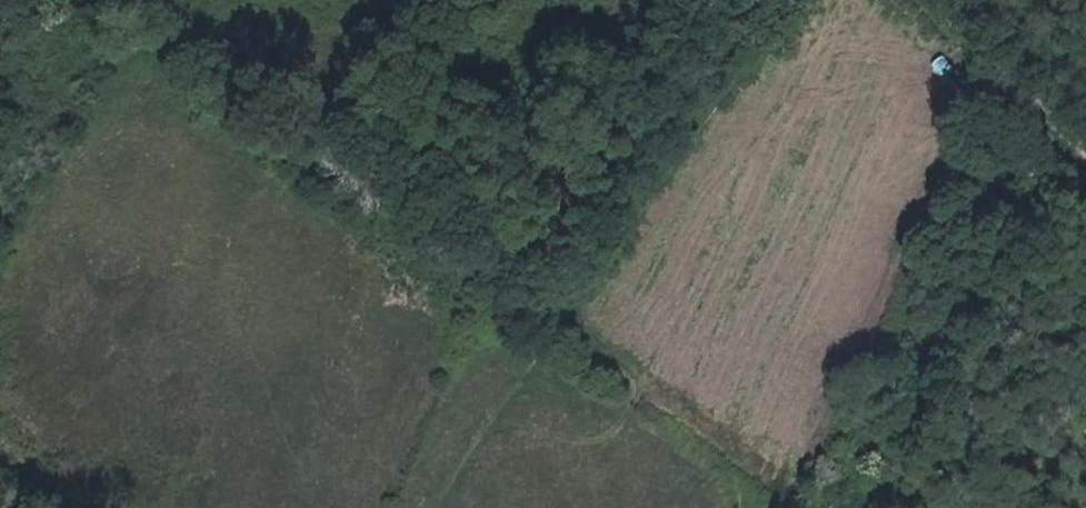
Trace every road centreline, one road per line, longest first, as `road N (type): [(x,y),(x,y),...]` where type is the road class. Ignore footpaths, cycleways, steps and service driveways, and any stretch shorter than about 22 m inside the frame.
road 1 (track): [(1085,130),(949,0)]

